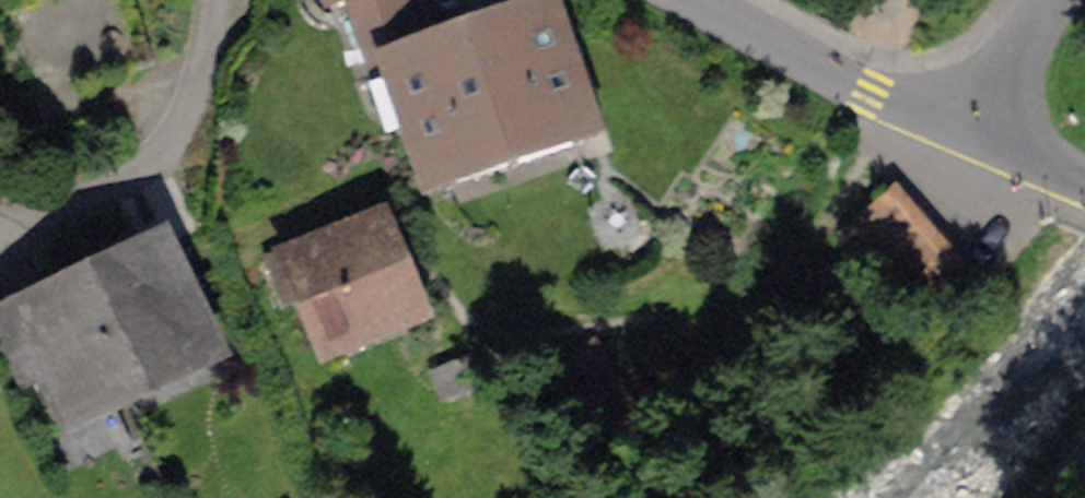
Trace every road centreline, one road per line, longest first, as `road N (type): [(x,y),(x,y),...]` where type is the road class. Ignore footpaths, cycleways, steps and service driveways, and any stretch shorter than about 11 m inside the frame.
road 1 (residential): [(210,0),(204,100),(168,157),(90,214),(0,244)]
road 2 (residential): [(964,138),(697,0)]
road 3 (residential): [(1054,0),(964,138)]
road 4 (residential): [(1084,195),(964,138)]

